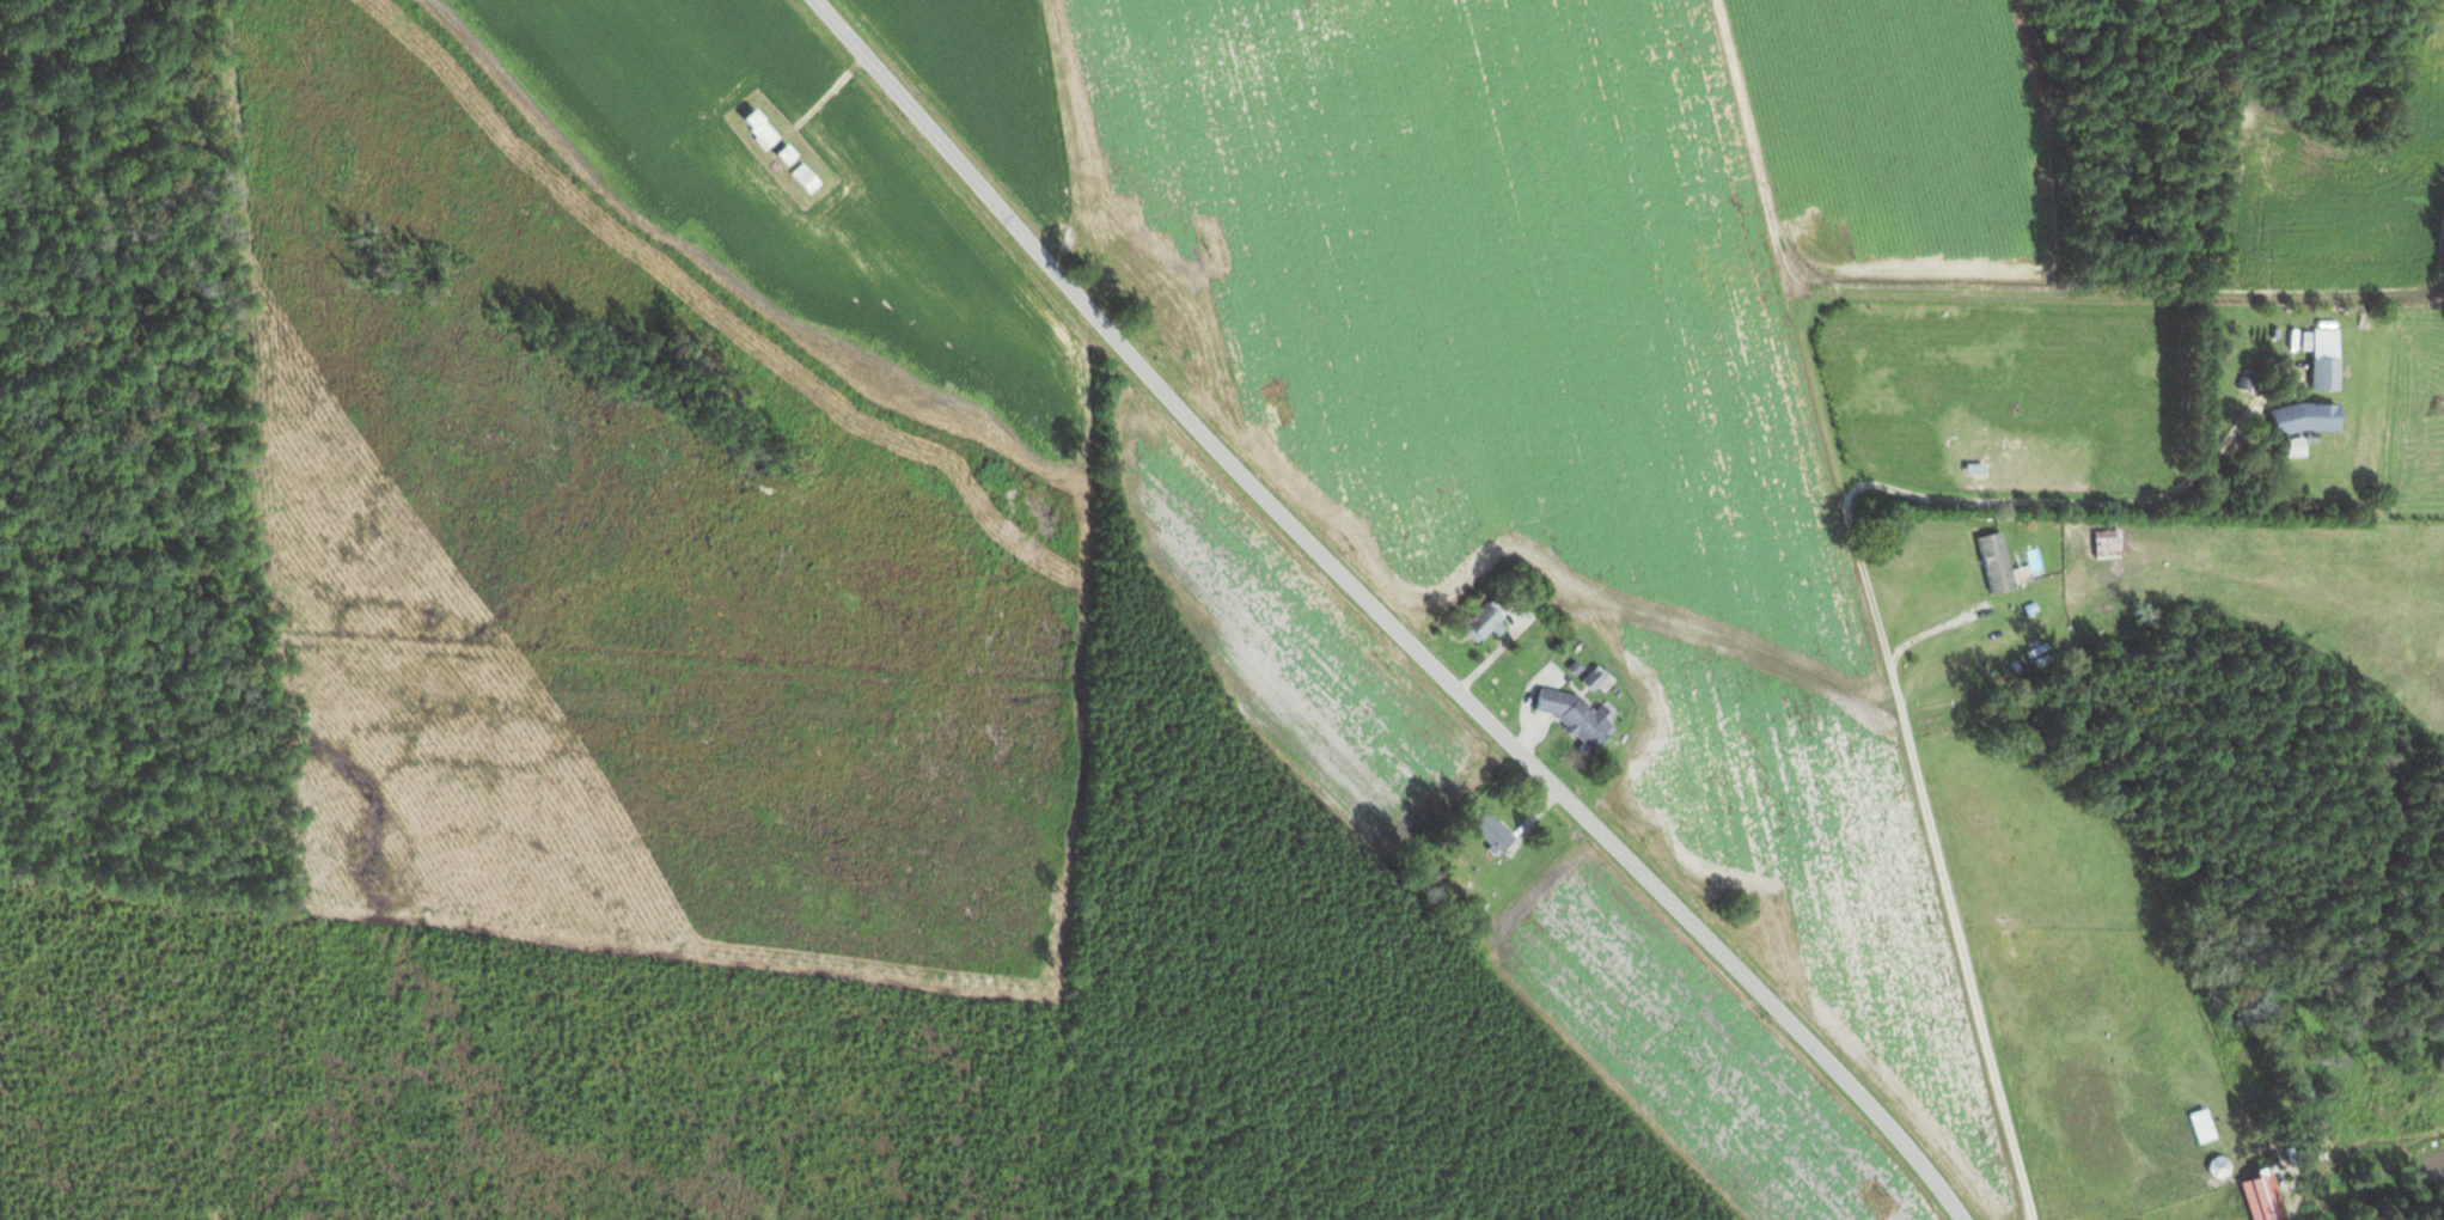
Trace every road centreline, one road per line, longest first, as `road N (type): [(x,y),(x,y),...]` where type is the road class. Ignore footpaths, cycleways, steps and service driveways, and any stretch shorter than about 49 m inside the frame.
road 1 (residential): [(1950,1219),(1898,1141),(1055,276),(810,0)]

